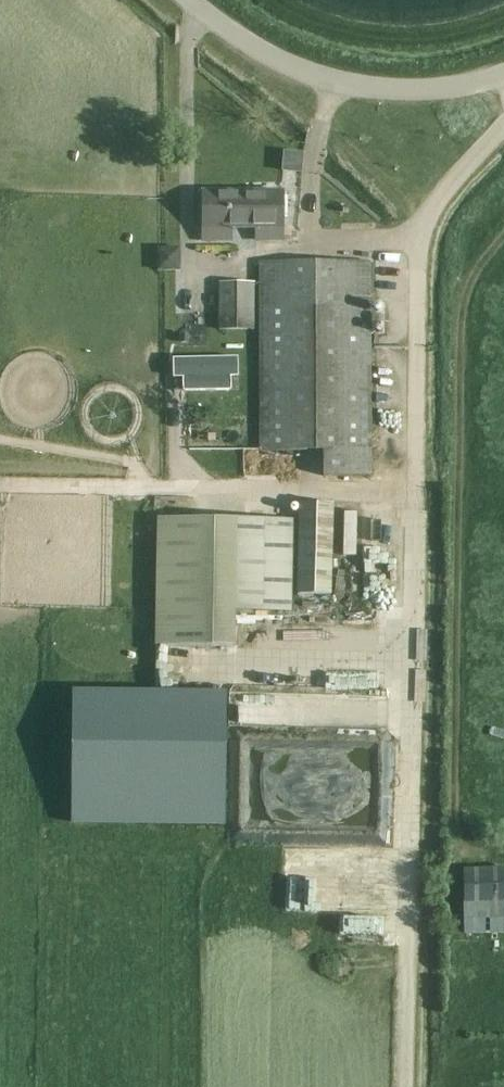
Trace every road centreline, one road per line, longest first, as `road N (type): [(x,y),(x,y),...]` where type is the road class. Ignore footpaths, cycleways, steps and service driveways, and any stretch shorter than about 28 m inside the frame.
road 1 (unclassified): [(189,0),(264,55),(340,83),(418,93),(503,77)]

